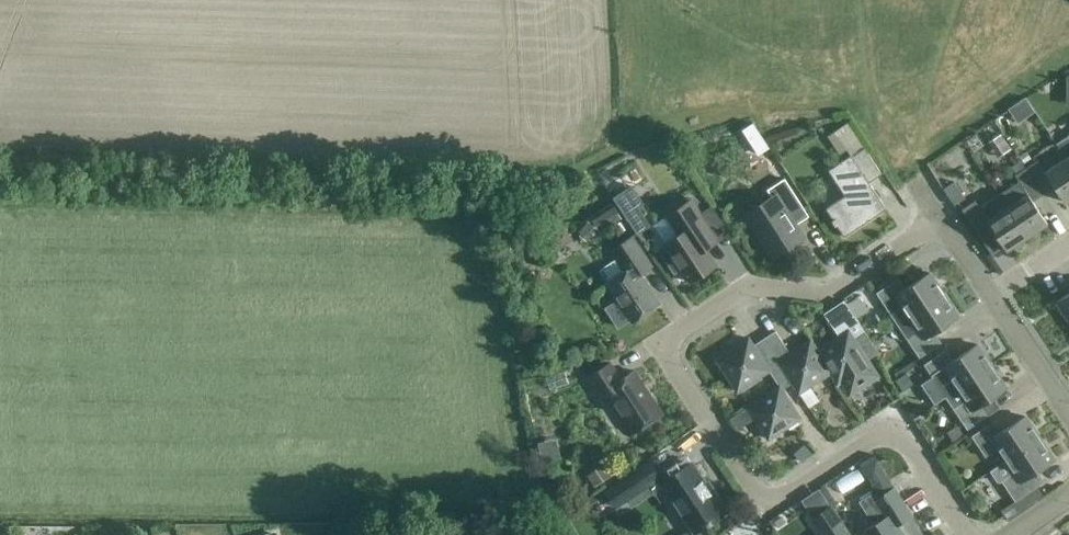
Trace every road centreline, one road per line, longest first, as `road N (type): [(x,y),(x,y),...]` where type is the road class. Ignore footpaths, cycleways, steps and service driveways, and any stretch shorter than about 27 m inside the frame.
road 1 (residential): [(968,534),(894,425),(767,509),(659,345),(753,284),(827,295),(941,220)]
road 2 (residential): [(1068,411),(992,295)]

